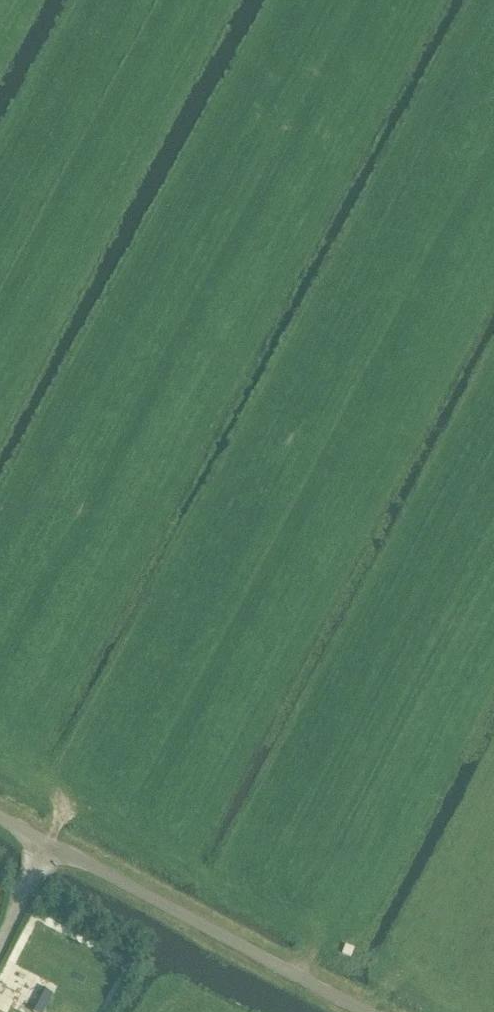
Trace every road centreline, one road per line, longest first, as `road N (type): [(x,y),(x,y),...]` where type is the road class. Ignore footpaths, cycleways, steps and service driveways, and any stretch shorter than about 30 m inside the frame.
road 1 (track): [(195,0),(0,364)]
road 2 (unclassified): [(364,1011),(0,819)]

